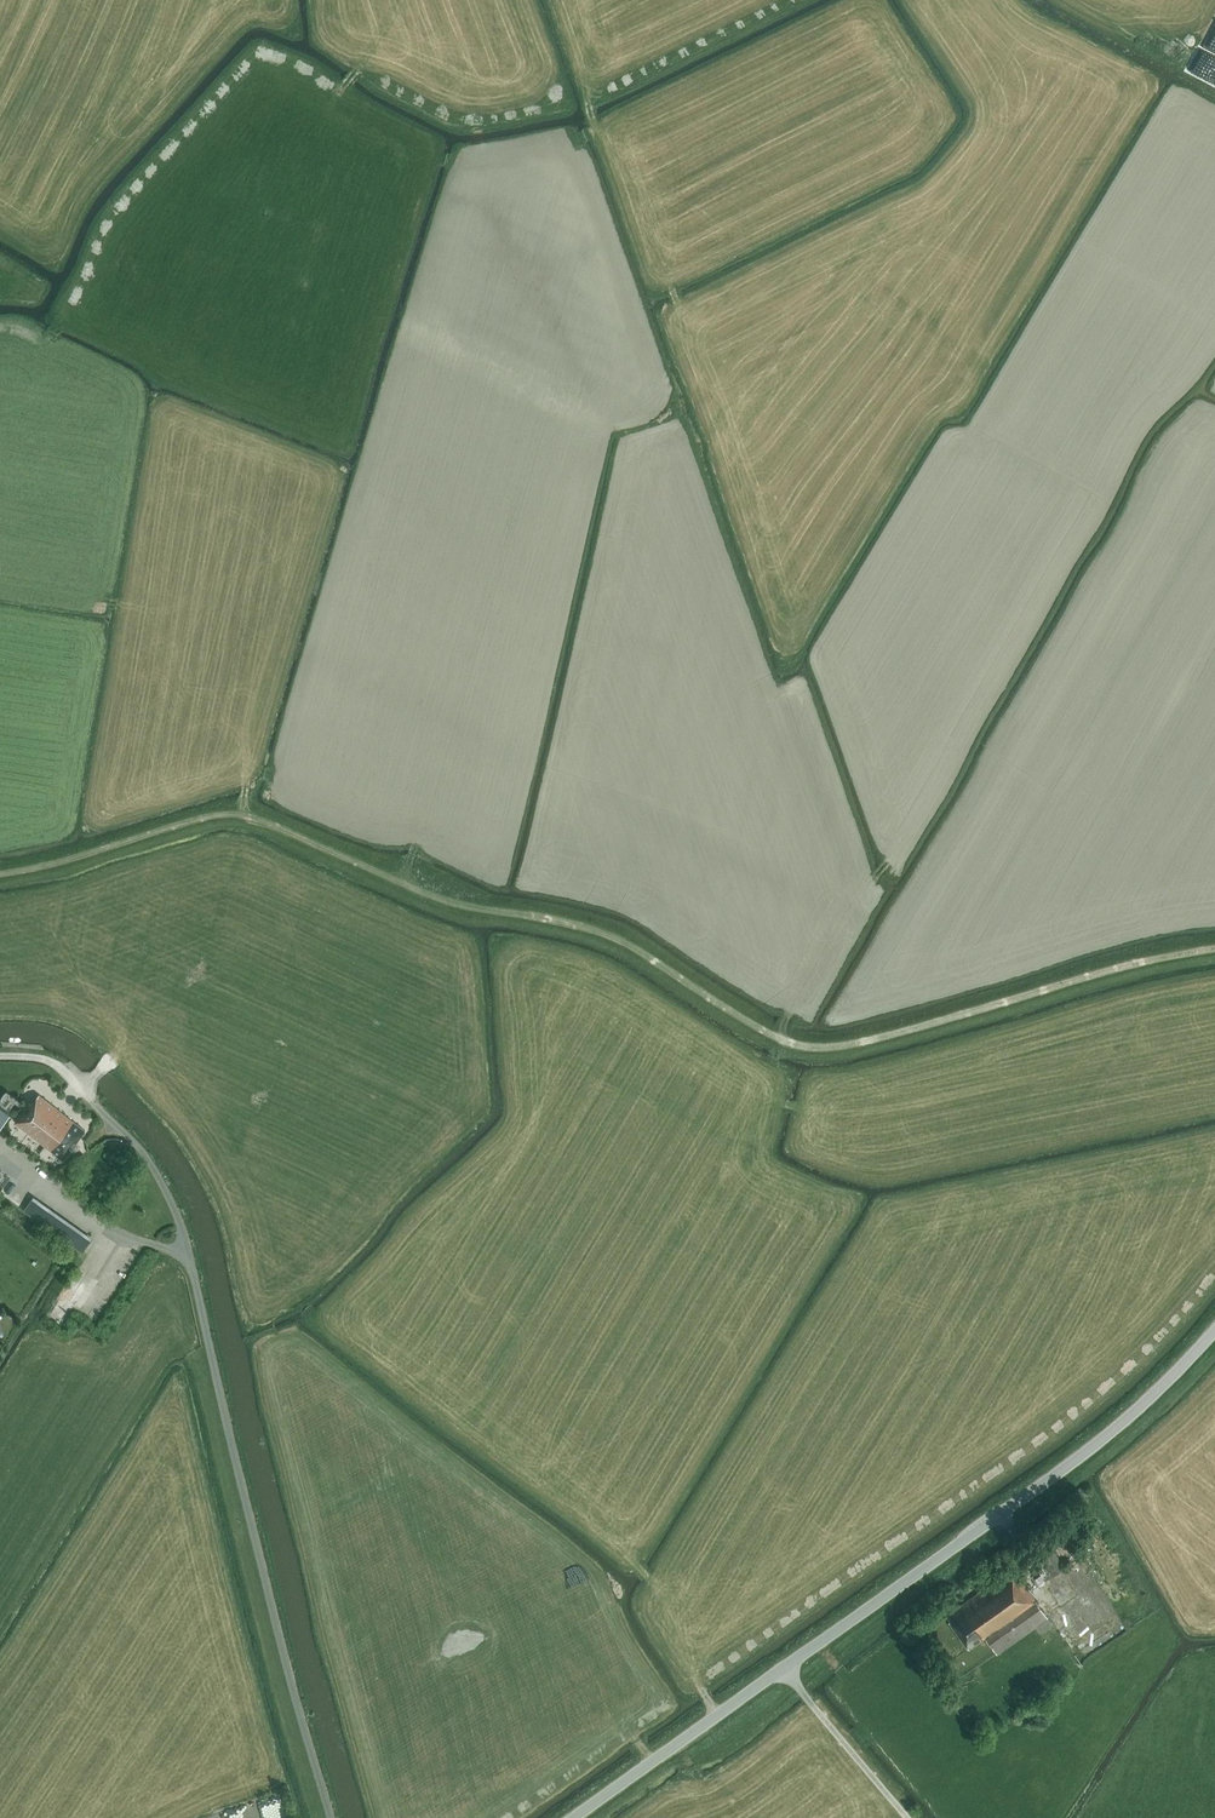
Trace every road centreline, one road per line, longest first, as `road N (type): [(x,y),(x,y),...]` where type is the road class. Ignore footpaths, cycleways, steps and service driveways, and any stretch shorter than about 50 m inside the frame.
road 1 (track): [(0,873),(205,817),(248,815),(444,899),(614,937),(777,1038),(816,1047),(857,1043),(1214,948)]
road 2 (unclassified): [(331,1817),(179,1218),(146,1153),(82,1086),(48,1061),(0,1056)]
road 3 (tertiary): [(573,1817),(1072,1462),(1214,1330)]

